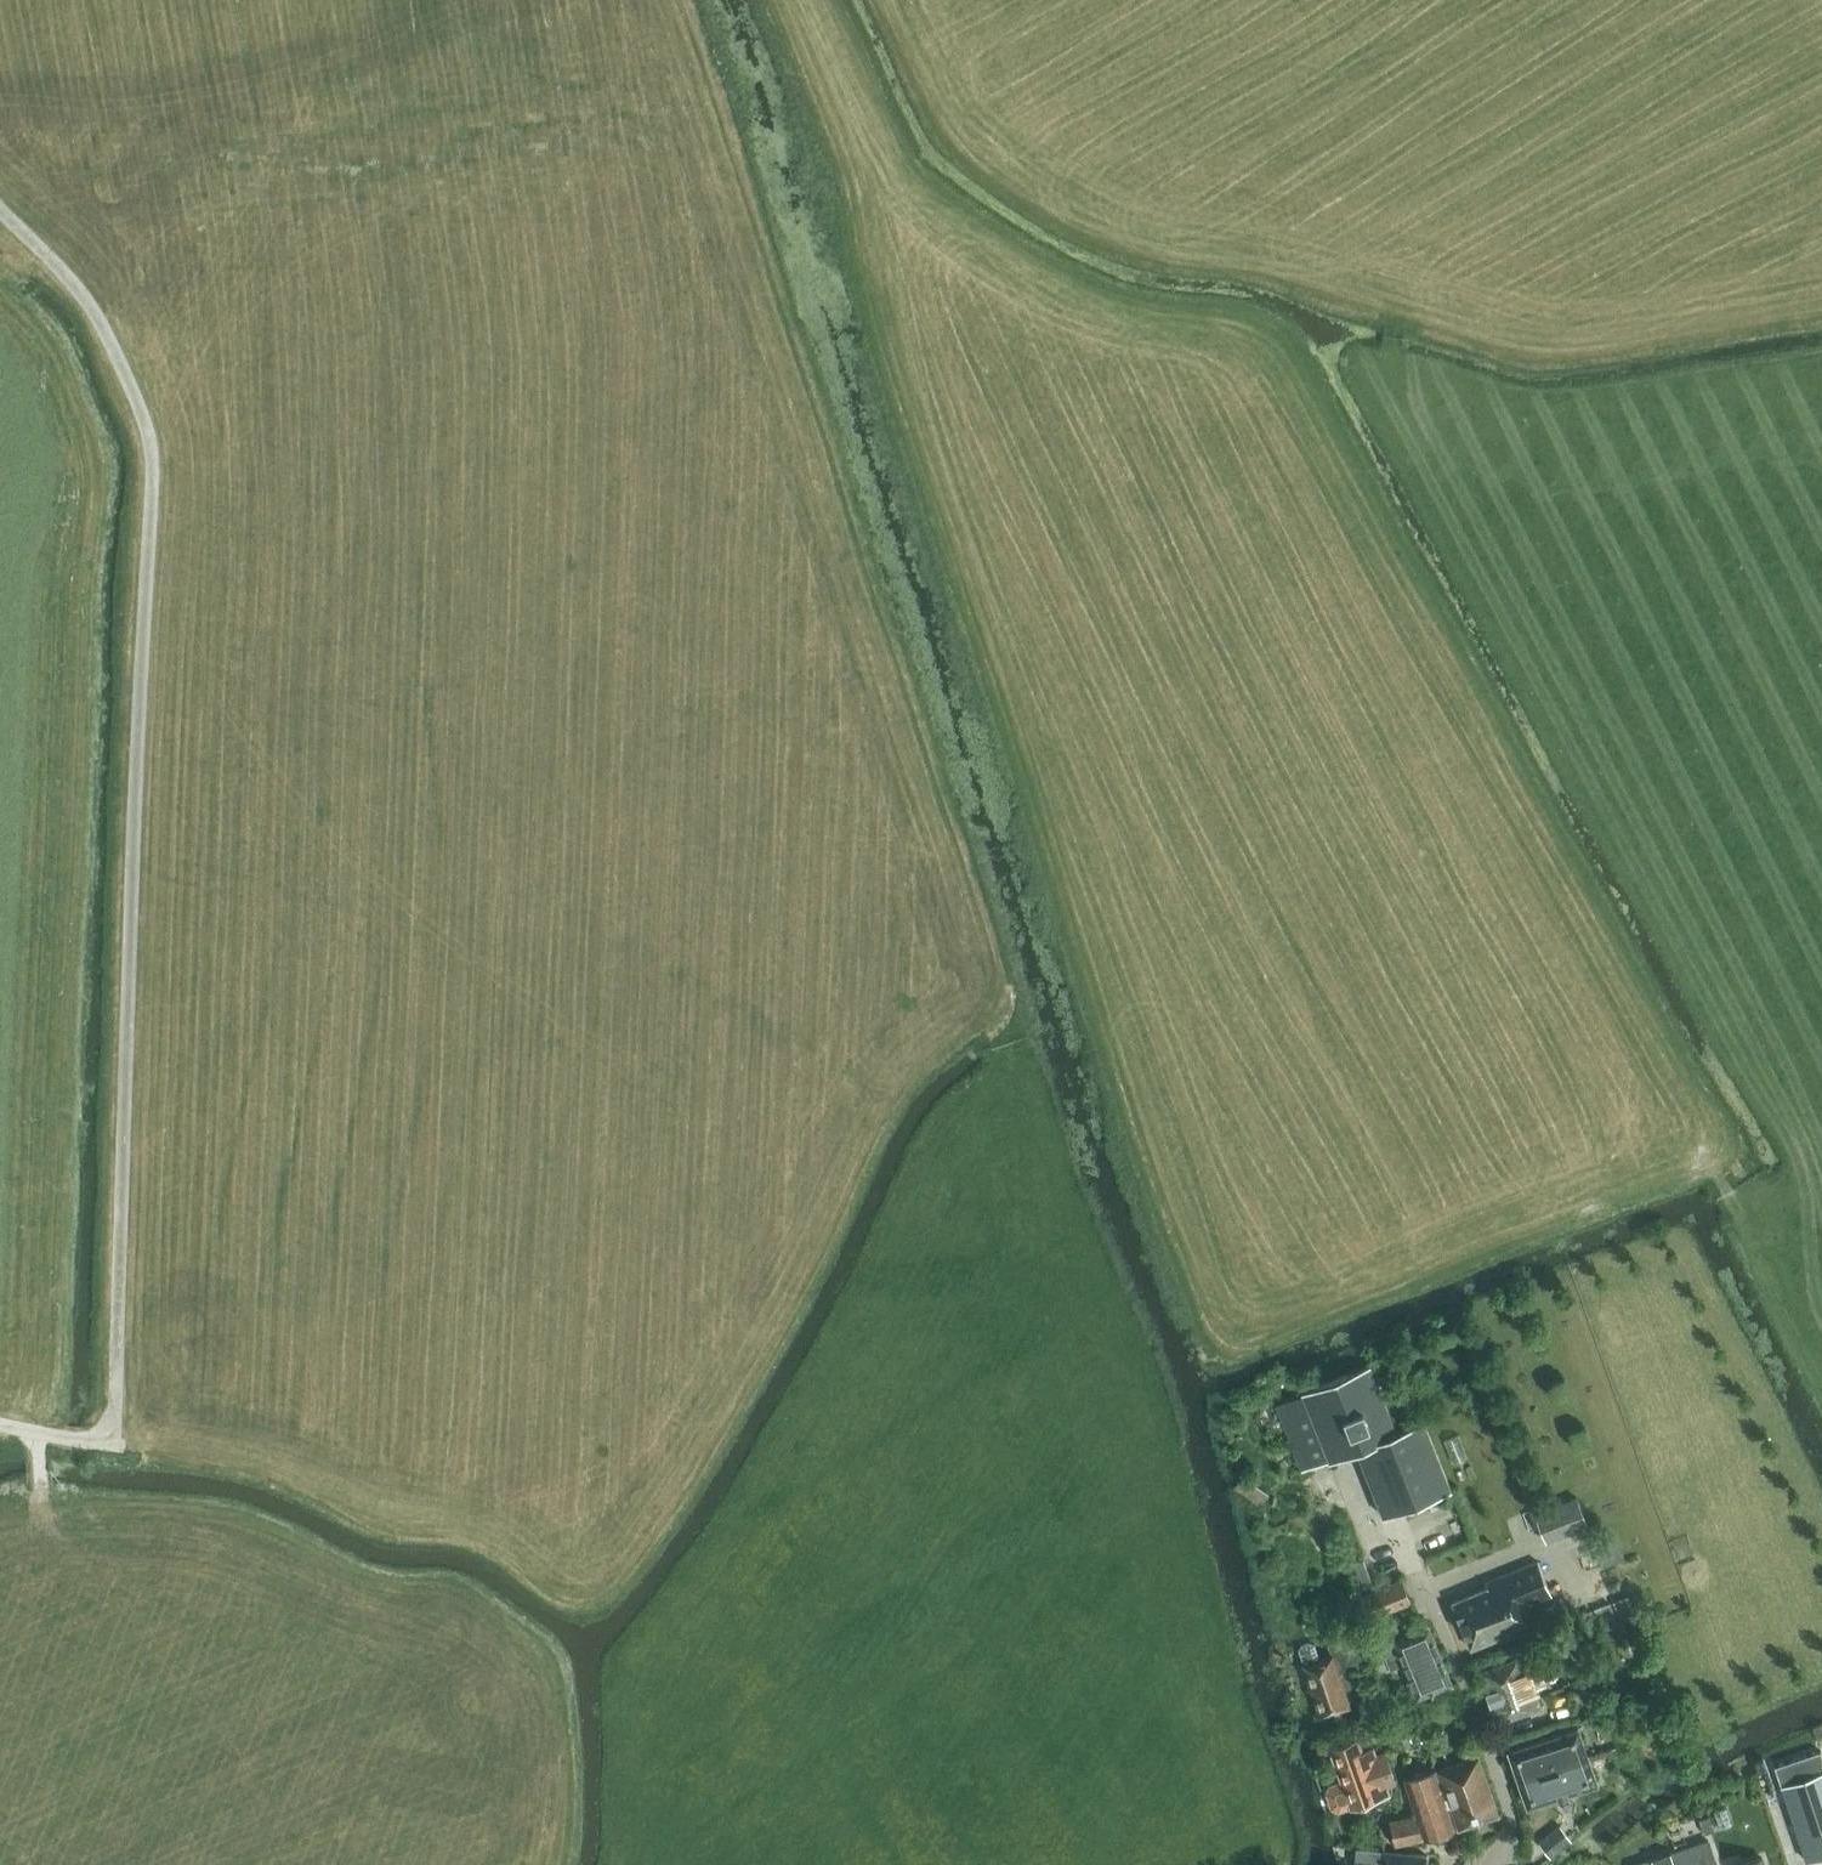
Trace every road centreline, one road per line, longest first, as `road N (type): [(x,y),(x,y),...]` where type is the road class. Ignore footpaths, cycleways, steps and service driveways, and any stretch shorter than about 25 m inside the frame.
road 1 (track): [(0,1424),(83,1441),(109,1427),(116,1407),(155,451),(139,399),(84,299),(0,207)]
road 2 (residential): [(1496,1864),(1523,1825),(1408,1543)]

